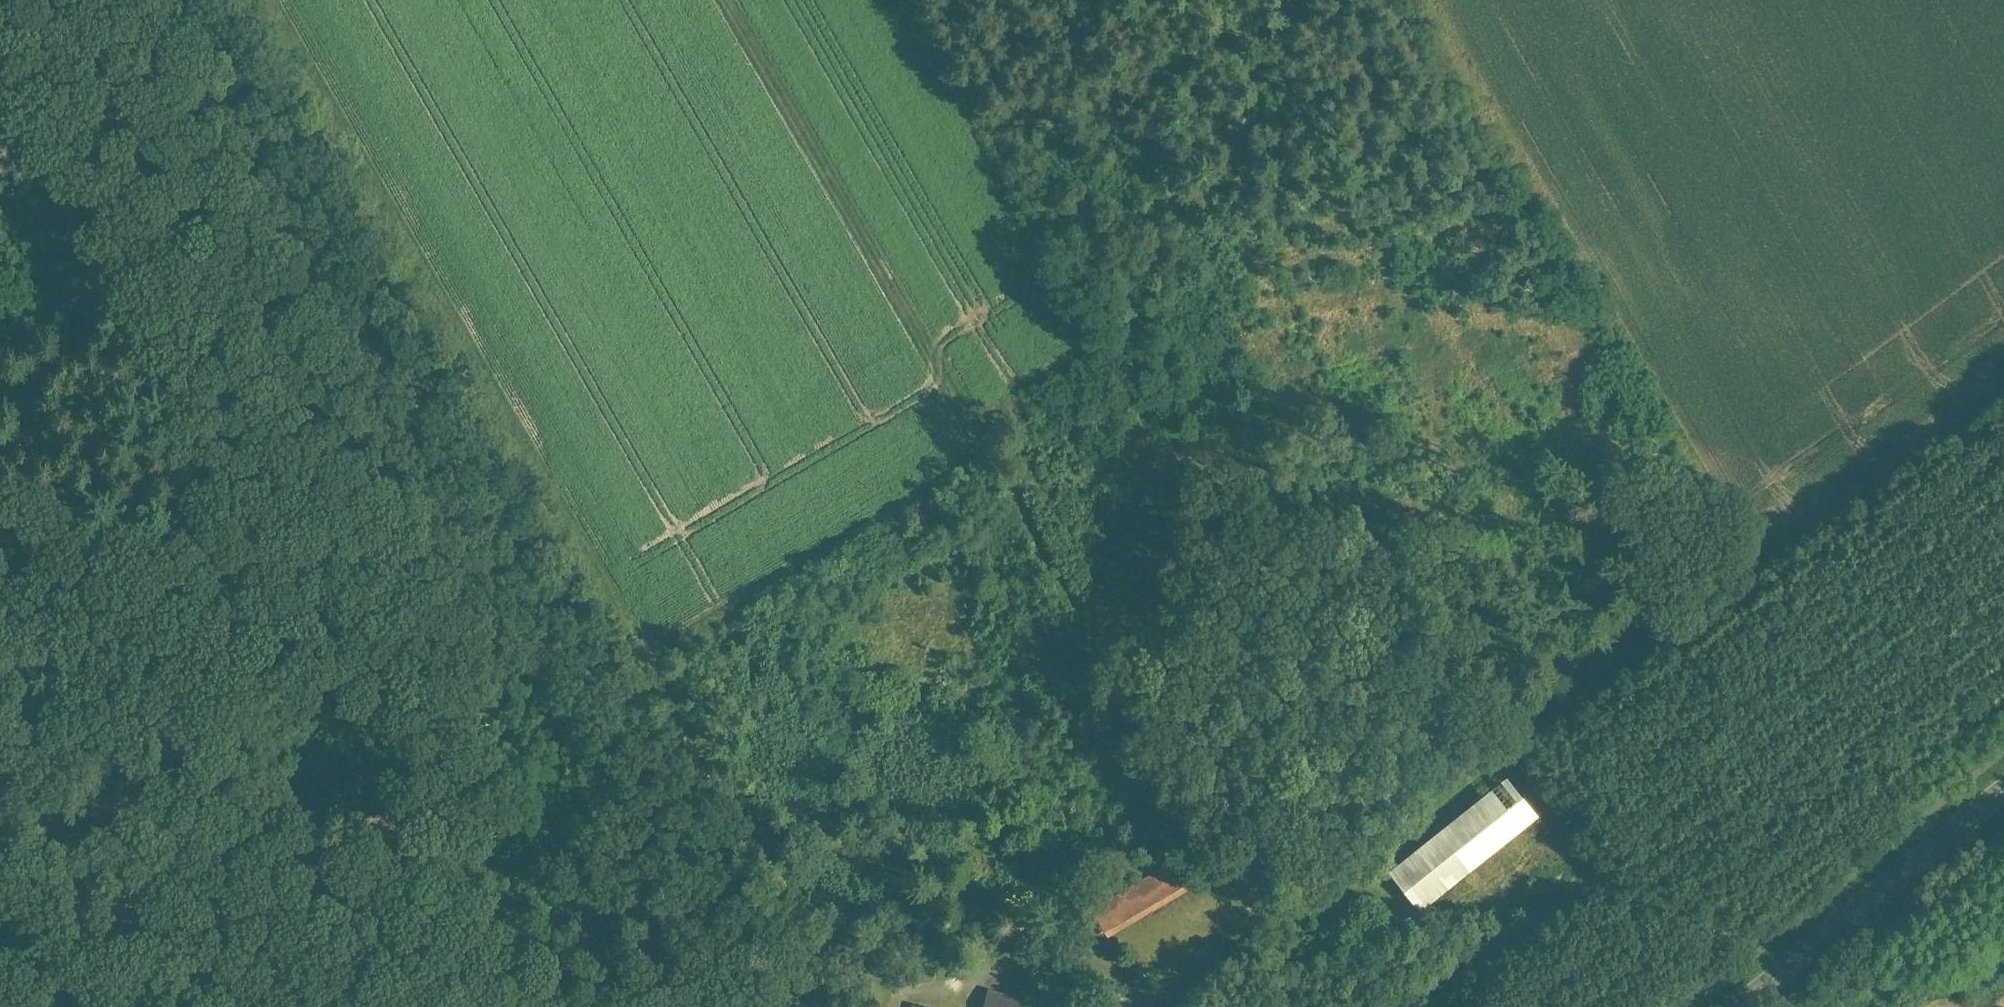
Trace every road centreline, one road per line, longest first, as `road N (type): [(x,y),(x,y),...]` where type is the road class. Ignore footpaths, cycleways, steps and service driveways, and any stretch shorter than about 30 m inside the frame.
road 1 (tertiary): [(2003,794),(1744,1006)]

